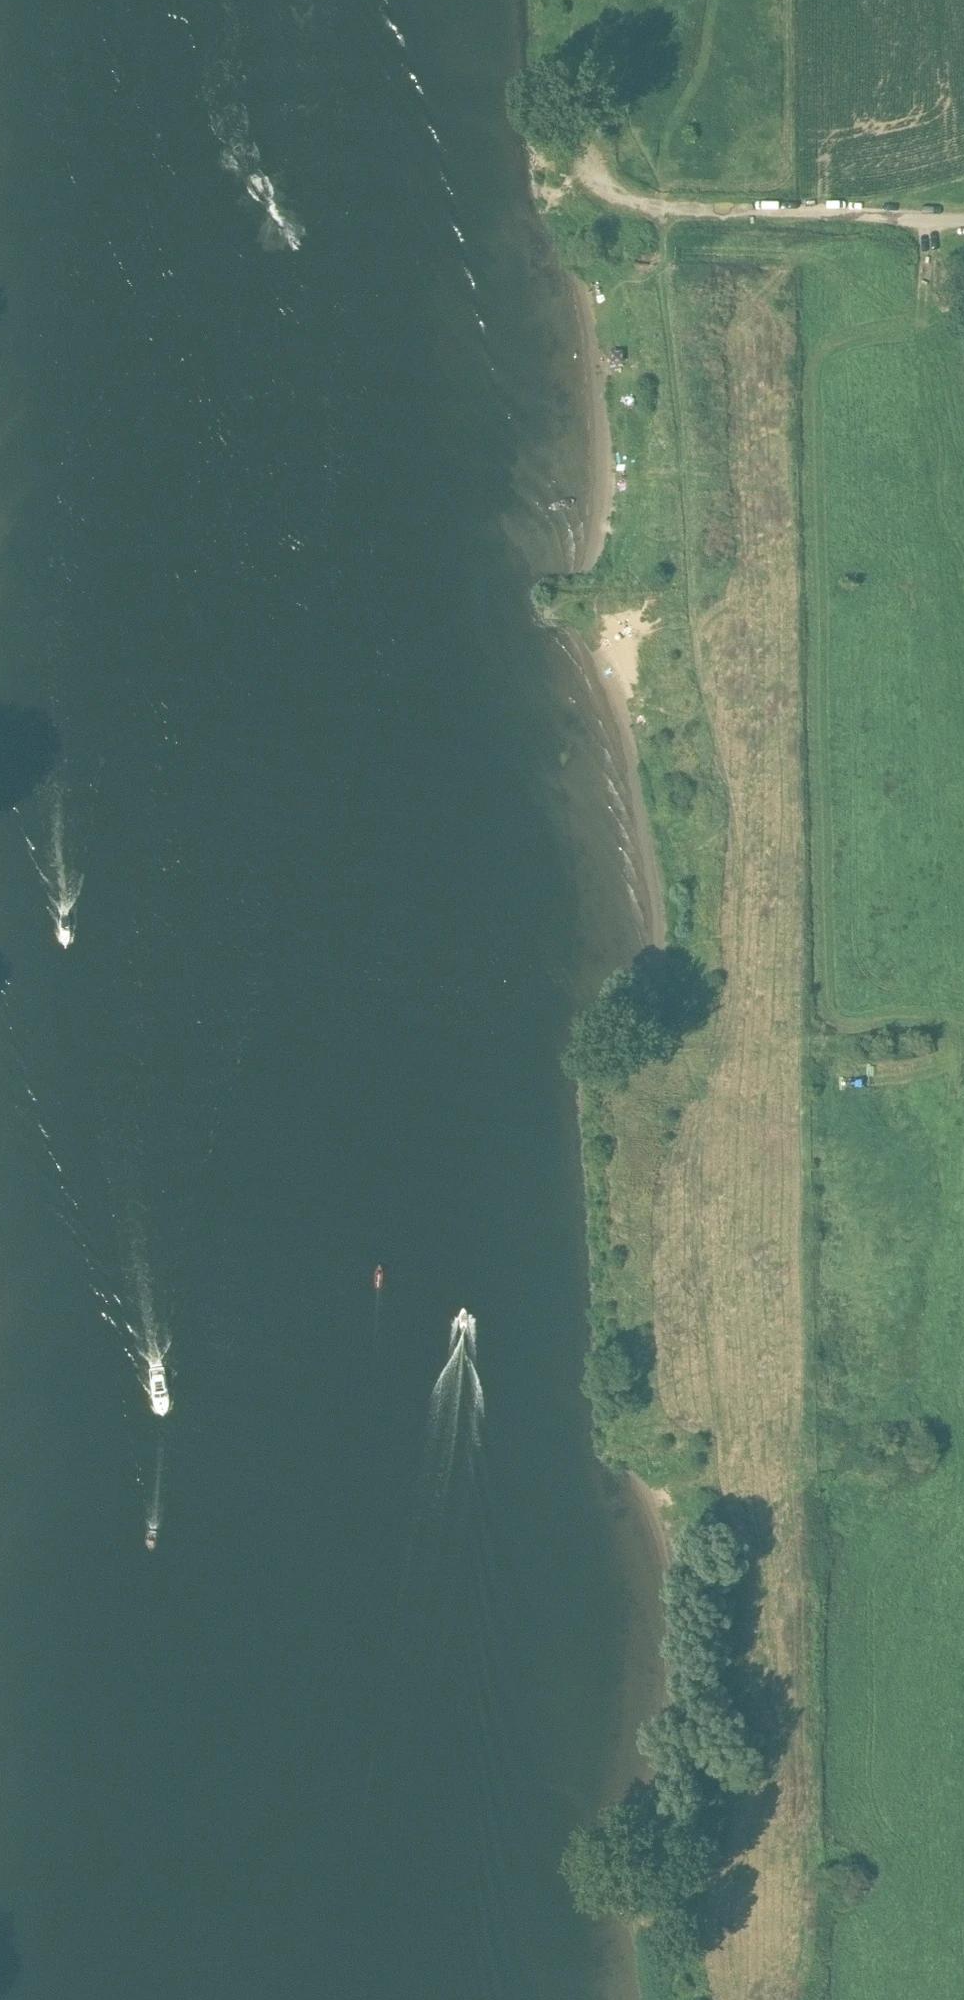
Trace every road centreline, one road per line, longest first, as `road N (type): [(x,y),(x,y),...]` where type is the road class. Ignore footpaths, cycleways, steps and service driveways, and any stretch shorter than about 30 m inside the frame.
road 1 (track): [(963,220),(659,206)]

